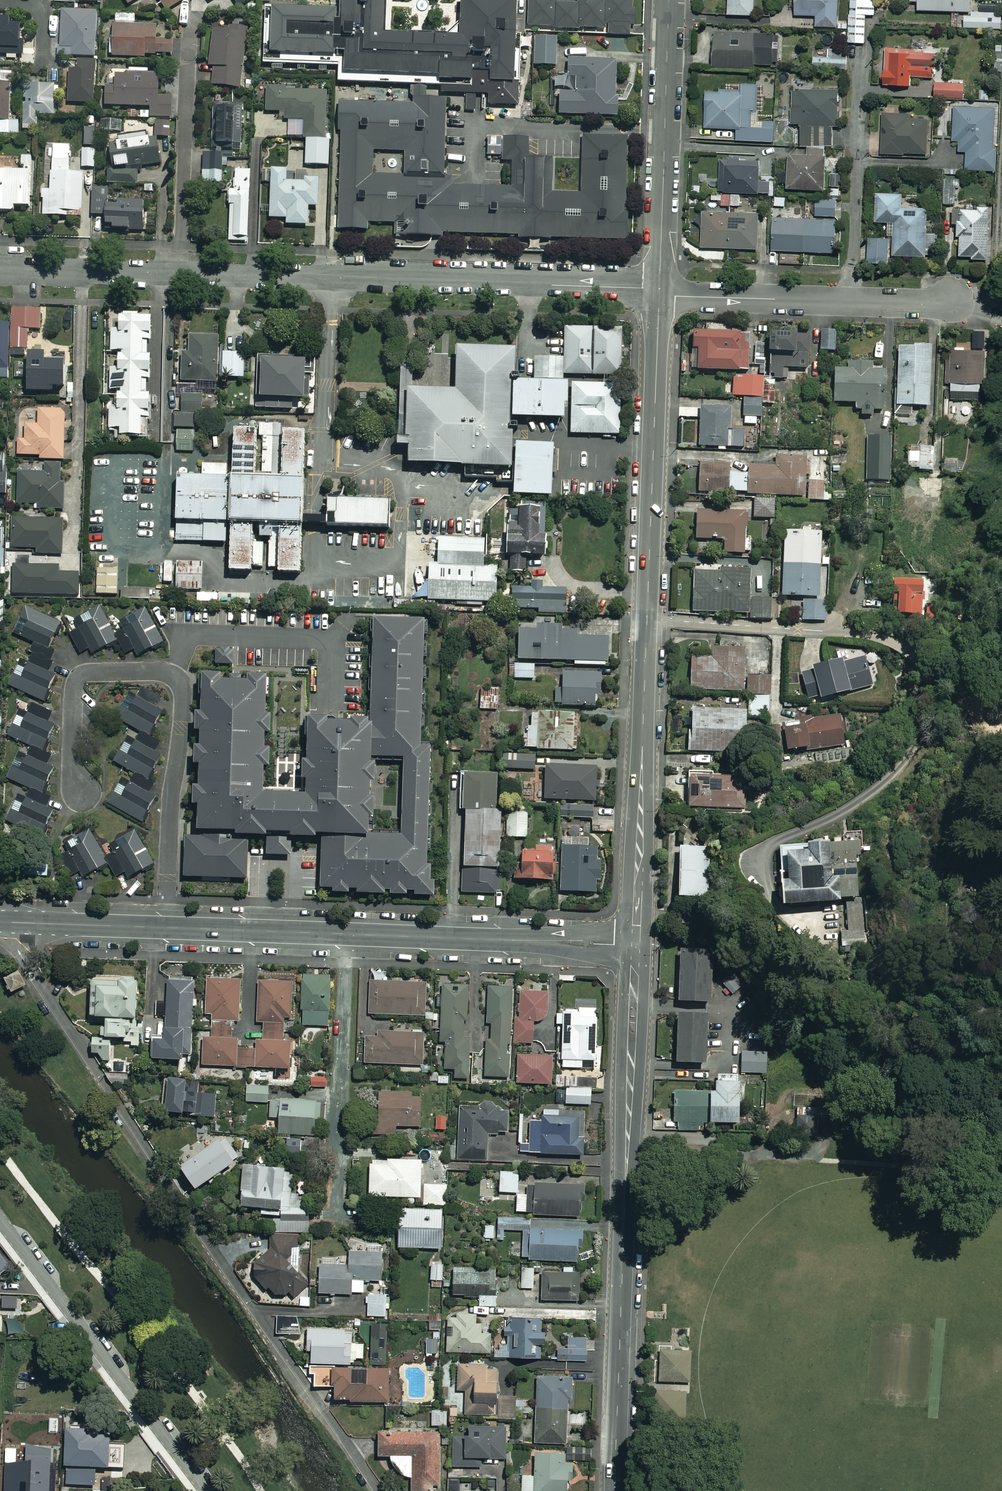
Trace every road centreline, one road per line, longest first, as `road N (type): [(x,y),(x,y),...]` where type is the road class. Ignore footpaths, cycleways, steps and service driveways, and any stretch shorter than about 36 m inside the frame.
road 1 (residential): [(378,1490),(0,928)]
road 2 (residential): [(0,270),(659,290)]
road 3 (tertiary): [(636,944),(659,290)]
road 4 (tertiary): [(615,1490),(636,944)]
road 5 (tertiary): [(348,934),(0,923)]
road 6 (residential): [(0,1221),(203,1490)]
road 7 (residential): [(659,290),(851,302),(955,298)]
road 8 (tertiary): [(659,290),(669,0)]
road 9 (tertiary): [(636,944),(348,934)]
road 10 (residential): [(338,1207),(348,934)]

